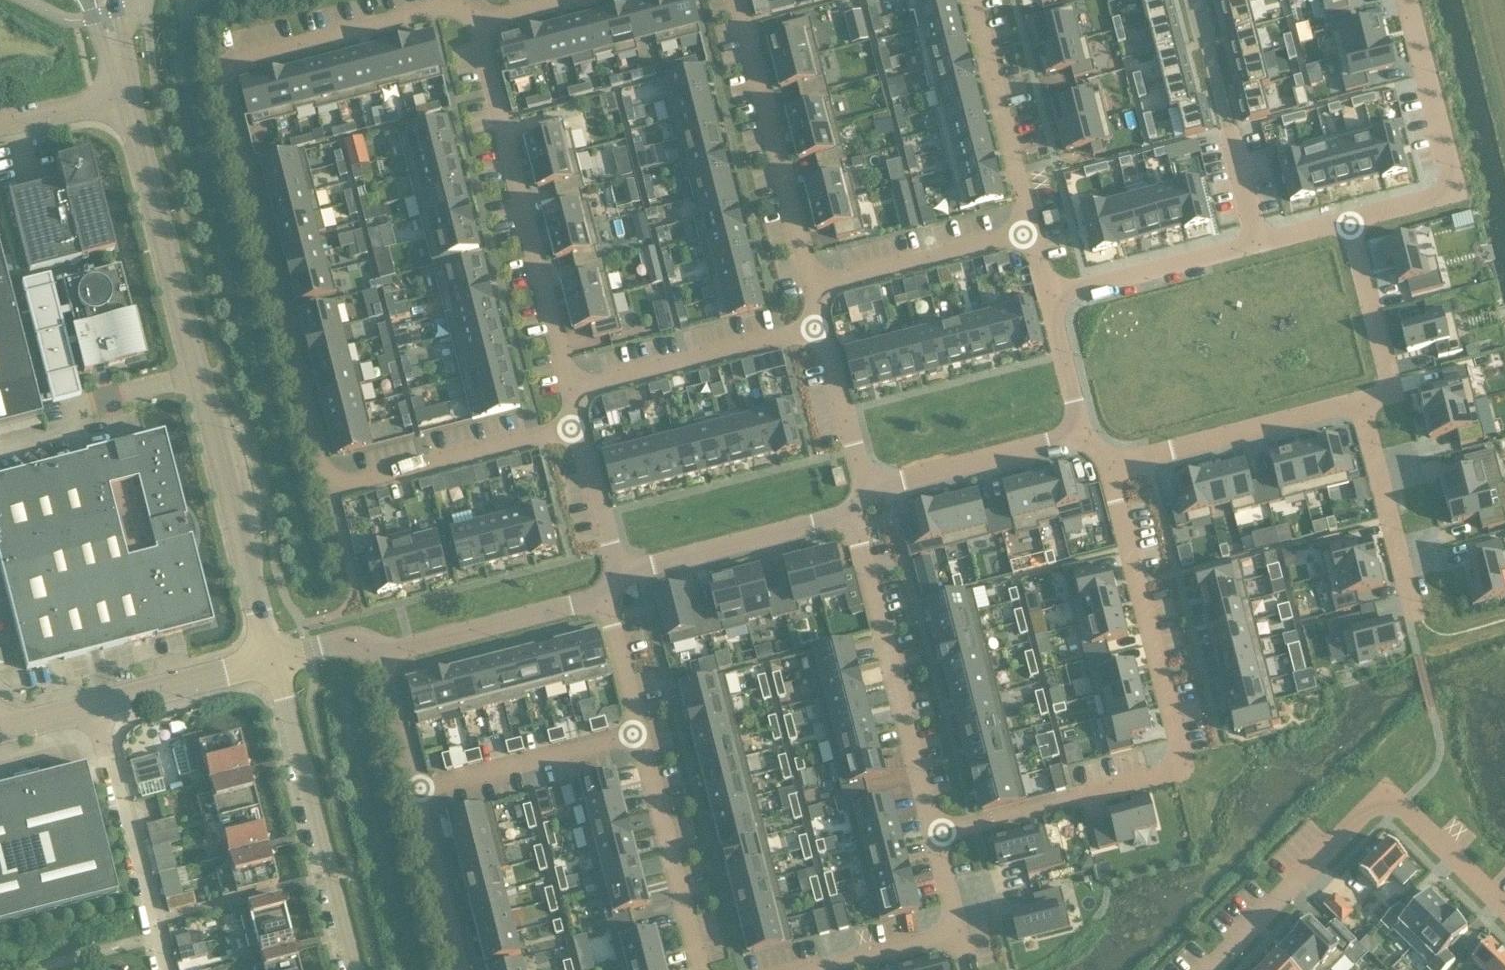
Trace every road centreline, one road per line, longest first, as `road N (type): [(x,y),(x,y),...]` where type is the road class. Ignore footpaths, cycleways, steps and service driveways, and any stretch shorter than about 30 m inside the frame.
road 1 (residential): [(335,480),(325,467),(229,79),(247,63),(456,9),(488,25)]
road 2 (residential): [(271,661),(128,101)]
road 3 (residential): [(1504,909),(1402,806),(1383,803),(1208,969)]
road 4 (residential): [(568,390),(482,50),(488,25)]
road 5 (residential): [(942,833),(930,817),(857,537),(856,507)]
road 6 (residential): [(352,969),(271,661)]
road 7 (residential): [(1176,766),(1177,738),(1108,463)]
road 8 (residential): [(813,286),(740,0)]
road 9 (residential): [(165,969),(96,708)]
road 10 (residential): [(1108,463),(1360,403)]
road 11 (residential): [(568,390),(815,329)]
road 12 (residential): [(1195,0),(1257,243)]
road 13 (residential): [(618,571),(841,518),(856,507)]
road 14 (residential): [(1176,766),(1163,776),(942,833)]
road 15 (residential): [(633,735),(700,969)]
road 16 (residential): [(335,480),(353,483),(571,430)]
road 17 (residential): [(1023,235),(1024,205),(972,0)]
road 18 (residential): [(382,654),(606,594)]
road 19 (residential): [(1360,403),(1415,618)]
road 20 (residential): [(421,789),(633,735)]
road 21 (residential): [(813,286),(1023,235)]
road 22 (residential): [(865,487),(1074,434)]
road 23 (residential): [(1431,201),(1447,189),(1449,169),(1405,0)]
road 24 (residential): [(1257,243),(1049,296)]
road 25 (residential): [(1350,226),(1390,387),(1360,403)]
road 26 (residential): [(421,789),(464,969)]
road 27 (residential): [(96,708),(271,661)]
road 28 (residential): [(865,487),(832,362),(815,329)]
road 29 (residential): [(618,571),(584,447),(571,430)]
road 30 (residential): [(818,969),(957,933)]
road 31 (residential): [(606,594),(633,735)]
road 32 (residential): [(1074,434),(1077,412),(1049,296)]
road 33 (residential): [(382,654),(421,789)]
road 34 (unclassified): [(0,128),(128,101)]

